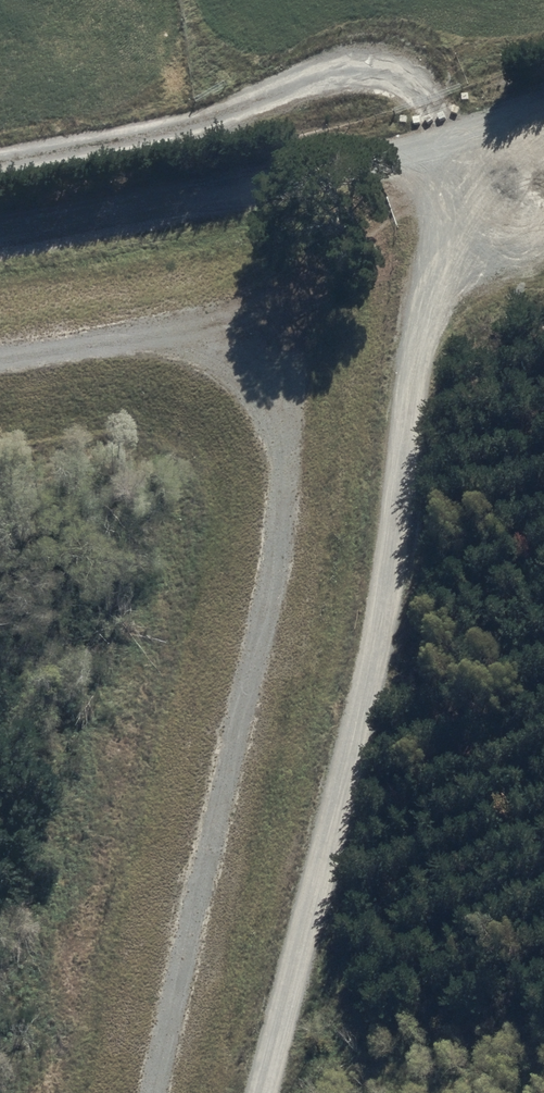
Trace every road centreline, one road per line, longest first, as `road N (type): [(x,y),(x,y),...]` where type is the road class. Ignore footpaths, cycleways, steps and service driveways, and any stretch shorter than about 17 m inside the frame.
road 1 (track): [(163,1092),(221,828),(283,457),(301,285),(420,169)]
road 2 (track): [(458,162),(389,493),(392,599),(258,1092)]
road 3 (unclassified): [(0,243),(483,157),(543,135)]
road 4 (track): [(289,402),(171,344),(0,372)]

